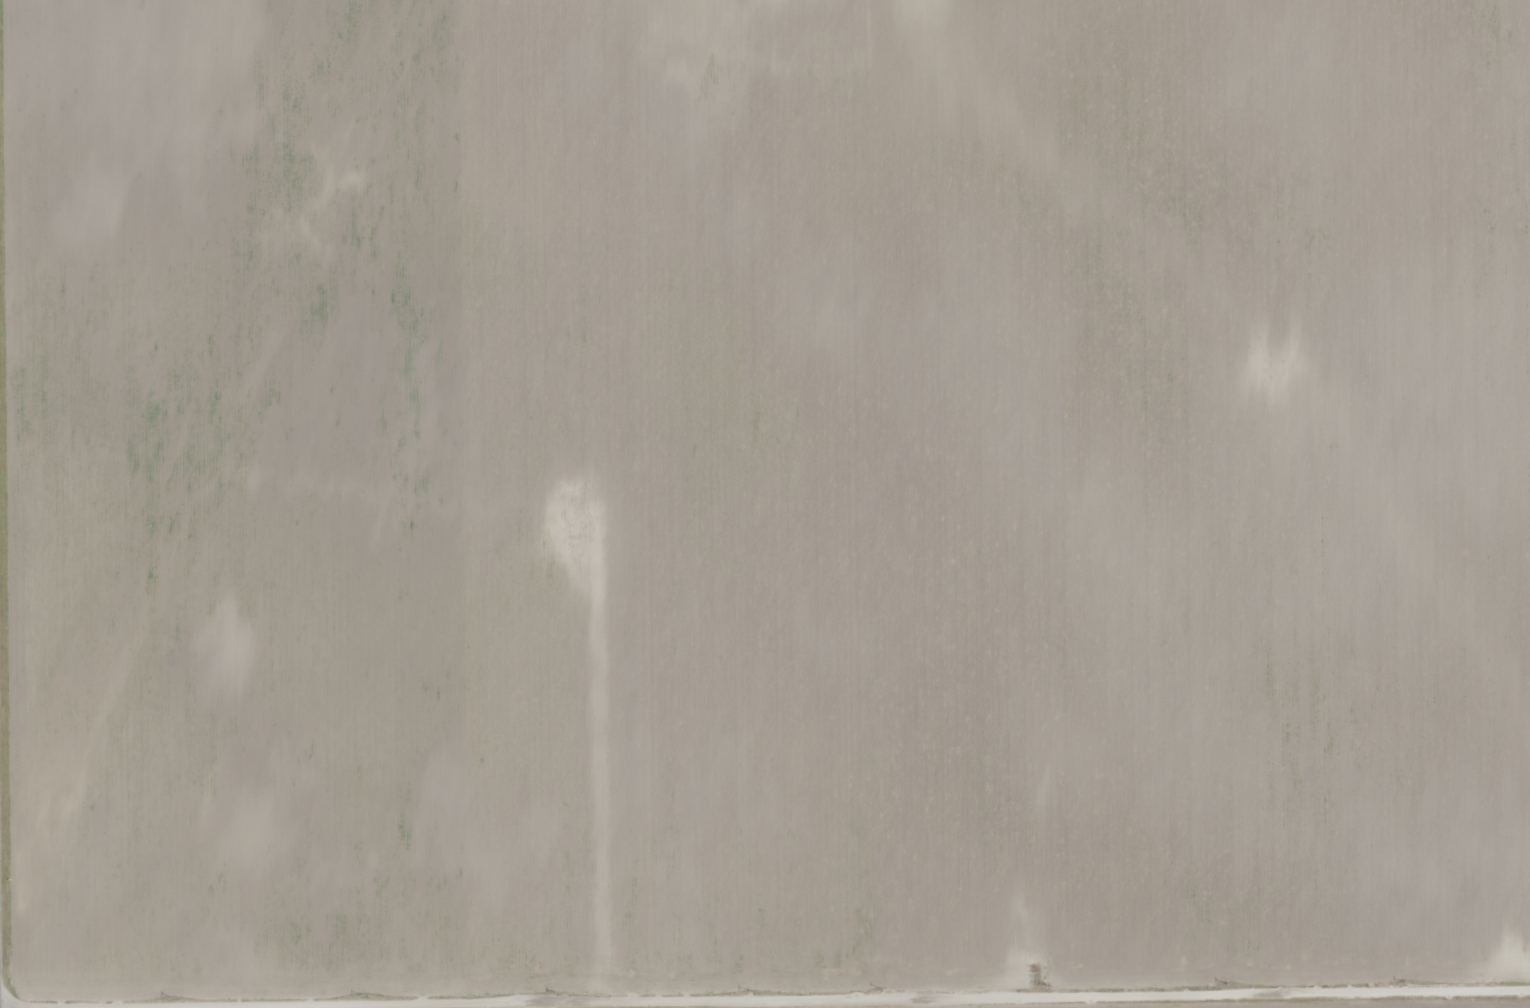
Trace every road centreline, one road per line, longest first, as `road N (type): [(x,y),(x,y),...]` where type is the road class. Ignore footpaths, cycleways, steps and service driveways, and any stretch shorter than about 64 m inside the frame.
road 1 (residential): [(5,1003),(1529,983)]
road 2 (residential): [(5,1007),(0,651)]

